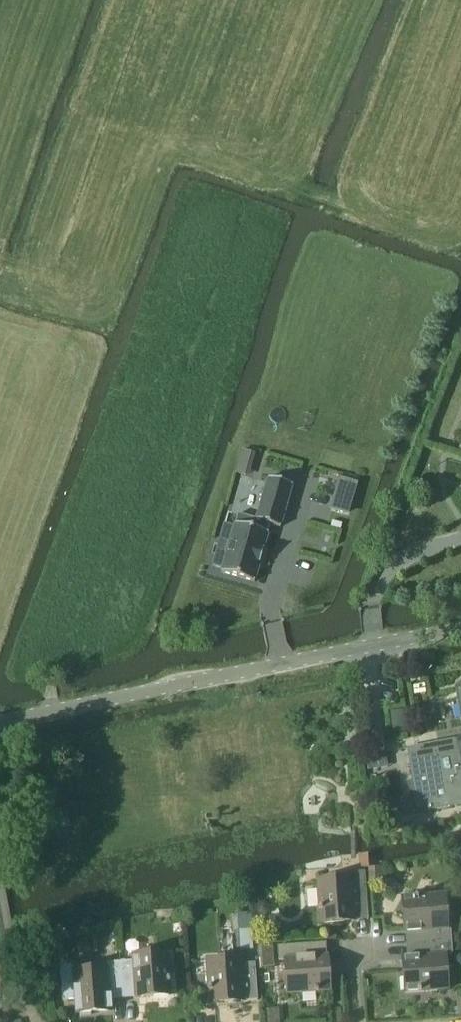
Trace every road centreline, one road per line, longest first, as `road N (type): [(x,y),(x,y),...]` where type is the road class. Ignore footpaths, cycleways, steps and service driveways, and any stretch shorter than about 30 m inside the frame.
road 1 (unclassified): [(0,723),(460,630)]

